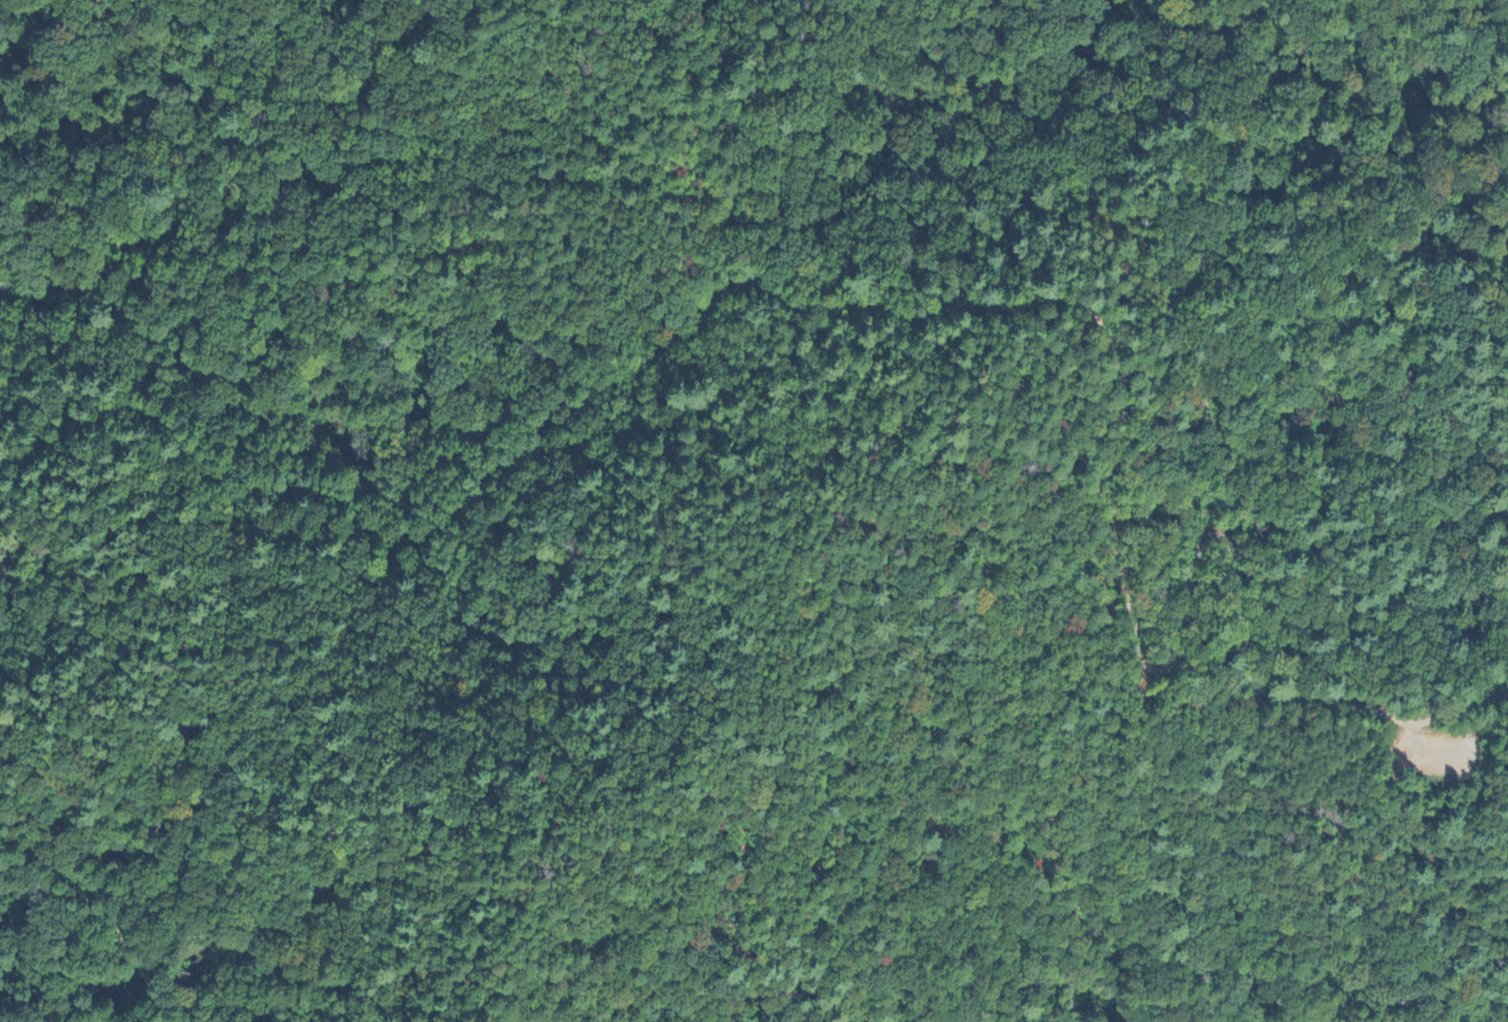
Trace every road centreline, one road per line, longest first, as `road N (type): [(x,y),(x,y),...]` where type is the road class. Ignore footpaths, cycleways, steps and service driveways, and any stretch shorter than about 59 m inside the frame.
road 1 (track): [(0,476),(126,418),(179,445),(218,481),(304,489),(392,540),(408,540),(451,520),(531,443),(732,292),(840,311),(936,316),(1076,301),(1105,326),(1121,369),(1115,542),(1145,667),(1168,663),(1194,552),(1214,532),(1231,543),(1237,561),(1246,664),(1260,689),(1373,709),(1410,725),(1507,694)]
road 2 (track): [(169,1021),(102,893),(0,830)]

